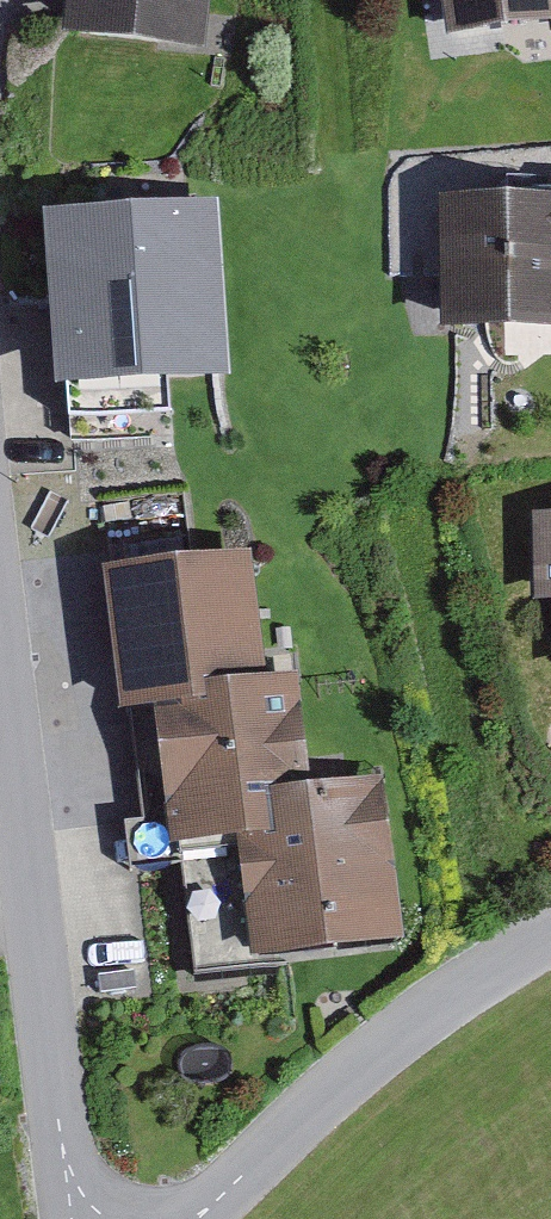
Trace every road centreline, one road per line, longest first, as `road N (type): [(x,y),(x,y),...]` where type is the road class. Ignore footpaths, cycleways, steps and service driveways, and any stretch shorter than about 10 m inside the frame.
road 1 (residential): [(0,609),(65,1156),(90,1218)]
road 2 (residential): [(188,1218),(212,1208),(352,1072),(550,936)]

